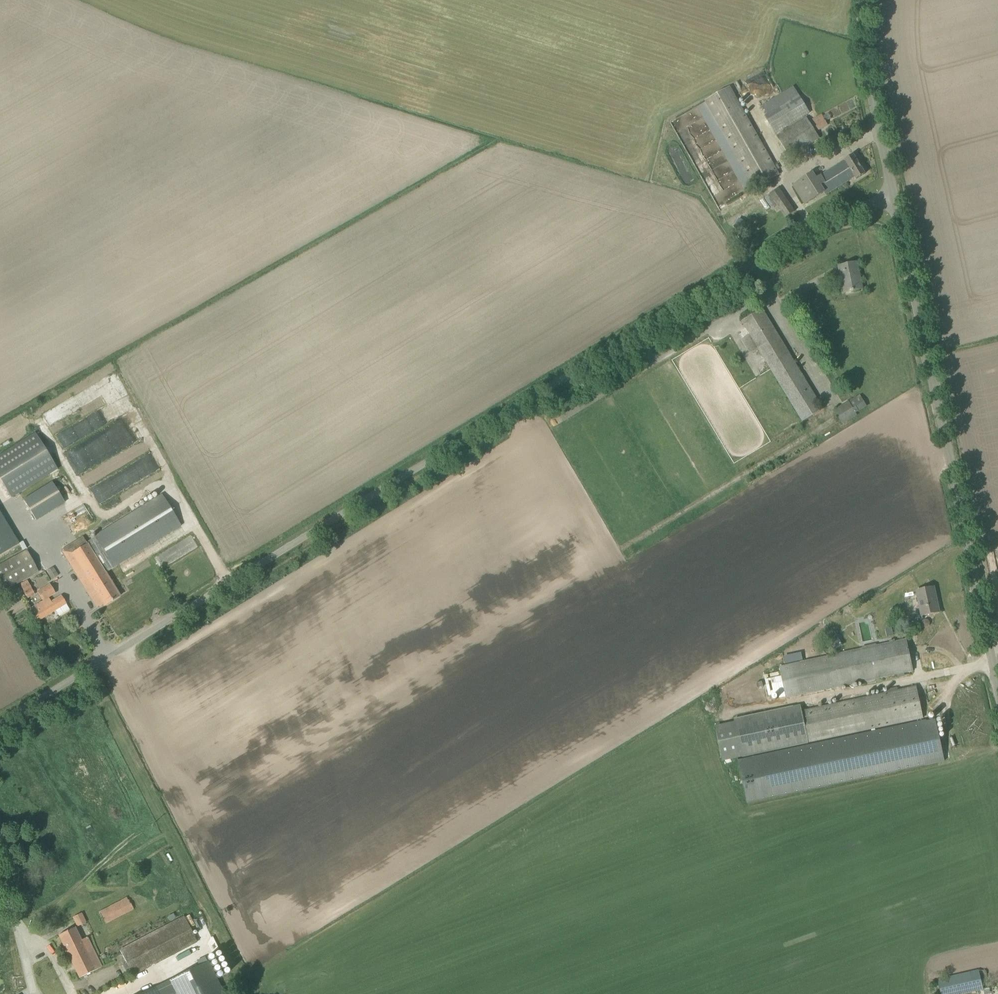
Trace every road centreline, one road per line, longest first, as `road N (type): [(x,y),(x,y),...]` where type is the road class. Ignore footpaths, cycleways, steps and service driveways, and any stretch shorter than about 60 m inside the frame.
road 1 (unclassified): [(0,719),(843,202),(884,189)]
road 2 (unclassified): [(997,701),(884,189)]
road 3 (unclassified): [(884,189),(860,67),(859,0)]

